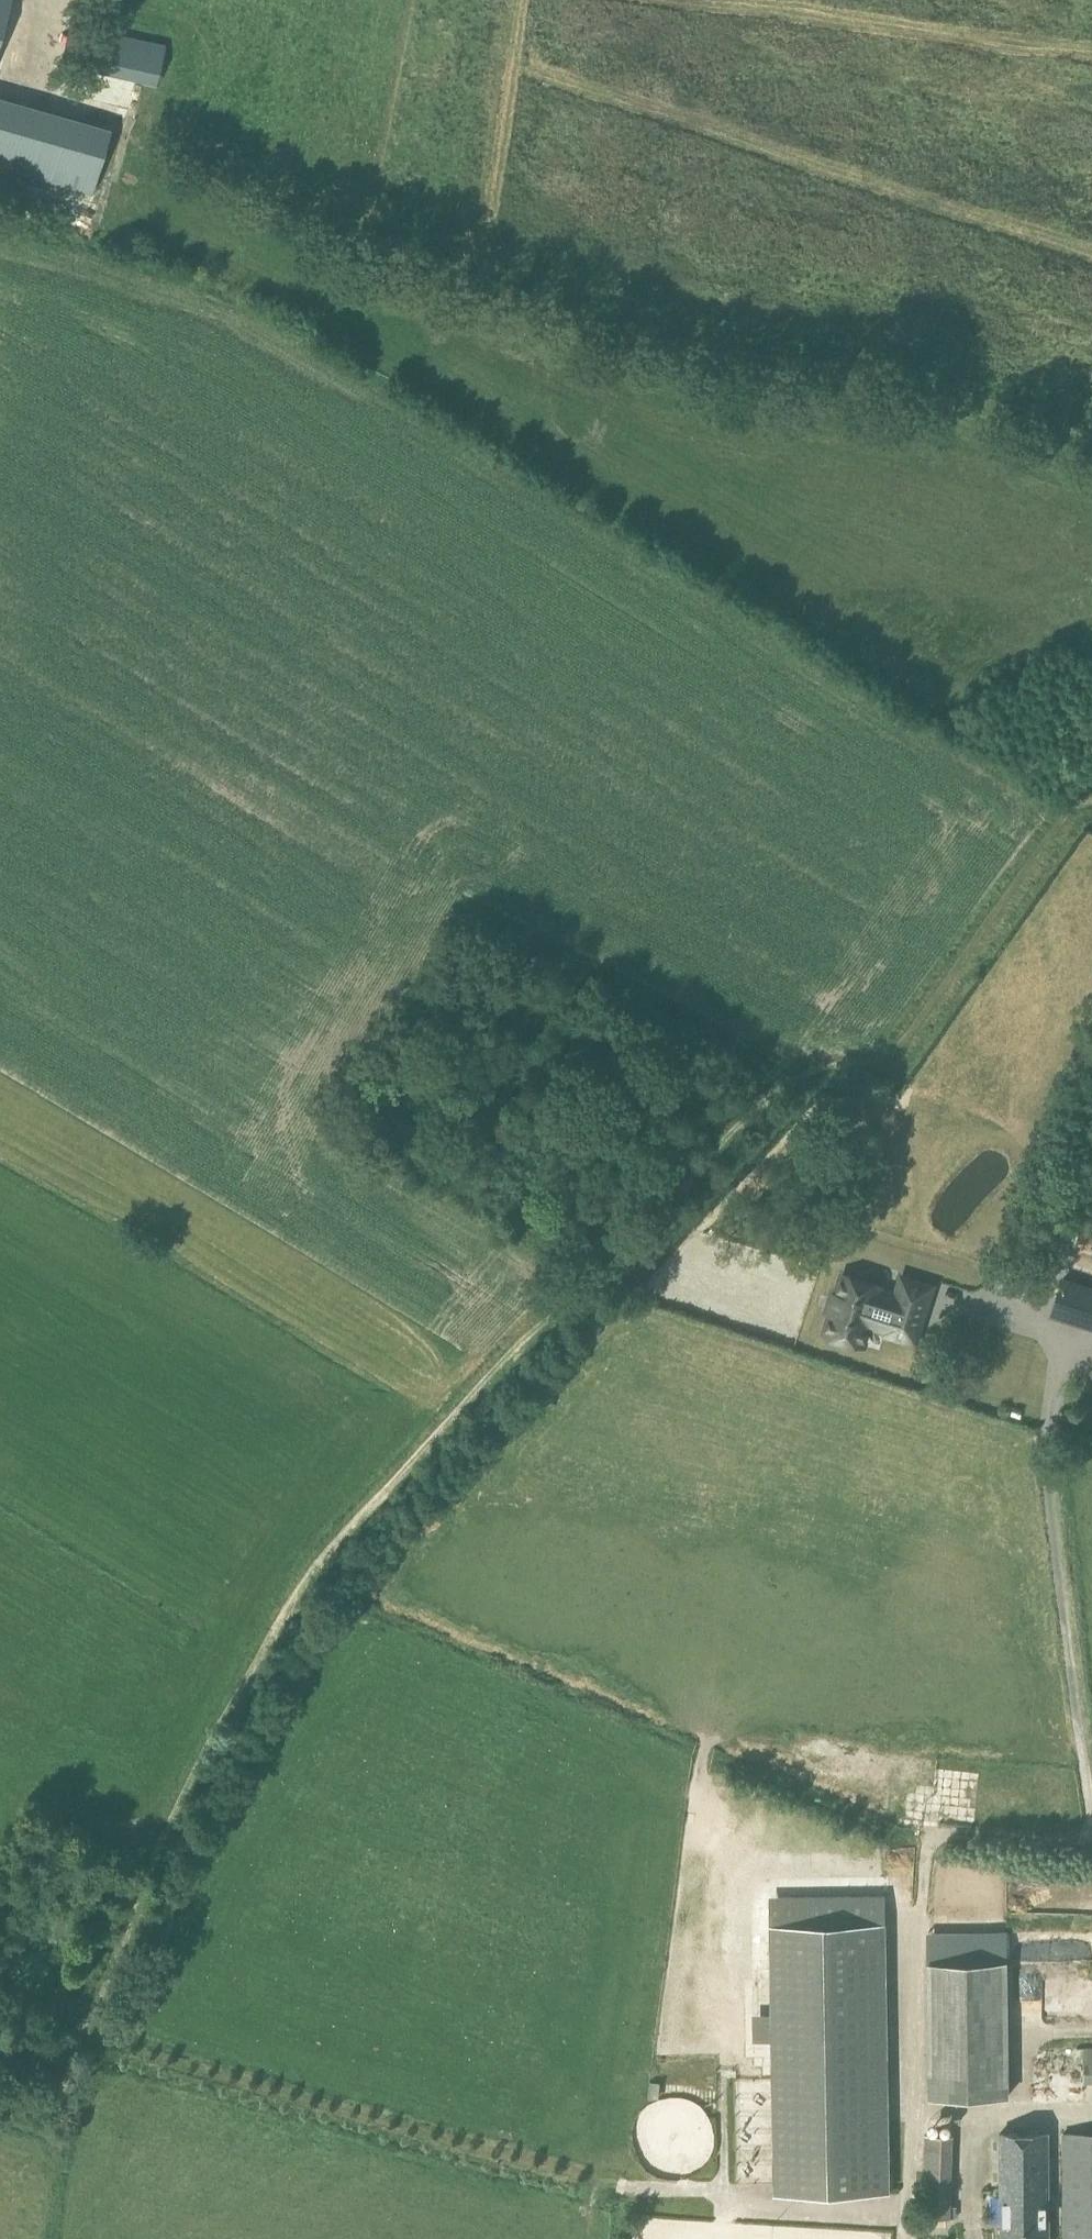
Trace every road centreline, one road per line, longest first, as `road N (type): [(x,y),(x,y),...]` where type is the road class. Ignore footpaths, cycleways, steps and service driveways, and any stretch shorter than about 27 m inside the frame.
road 1 (track): [(1091,799),(1078,804),(867,1077),(742,1108),(650,1247),(516,1342),(320,1589),(67,2112),(0,2090)]

